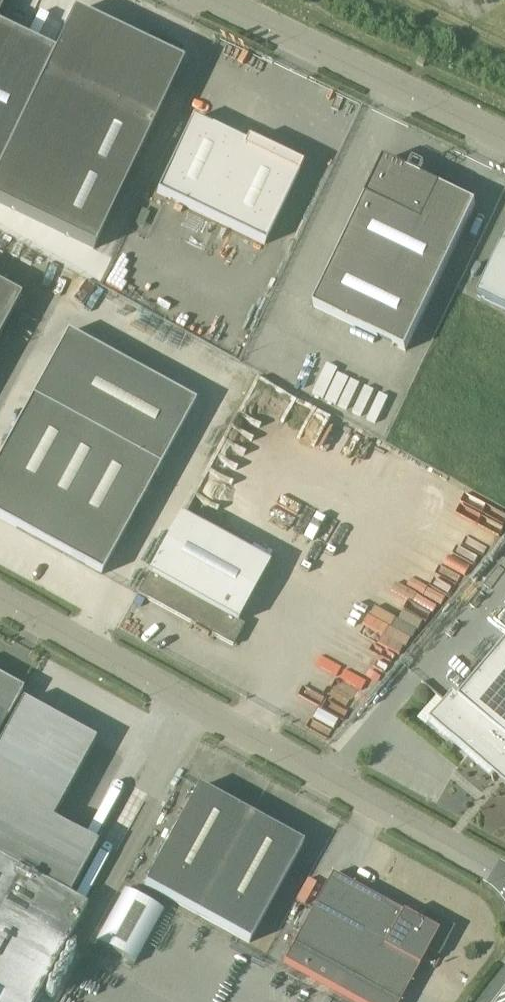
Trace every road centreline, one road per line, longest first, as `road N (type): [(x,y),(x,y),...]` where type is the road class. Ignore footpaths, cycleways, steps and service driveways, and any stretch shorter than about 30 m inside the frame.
road 1 (unclassified): [(504,878),(0,599)]
road 2 (unclassified): [(504,136),(219,0)]

